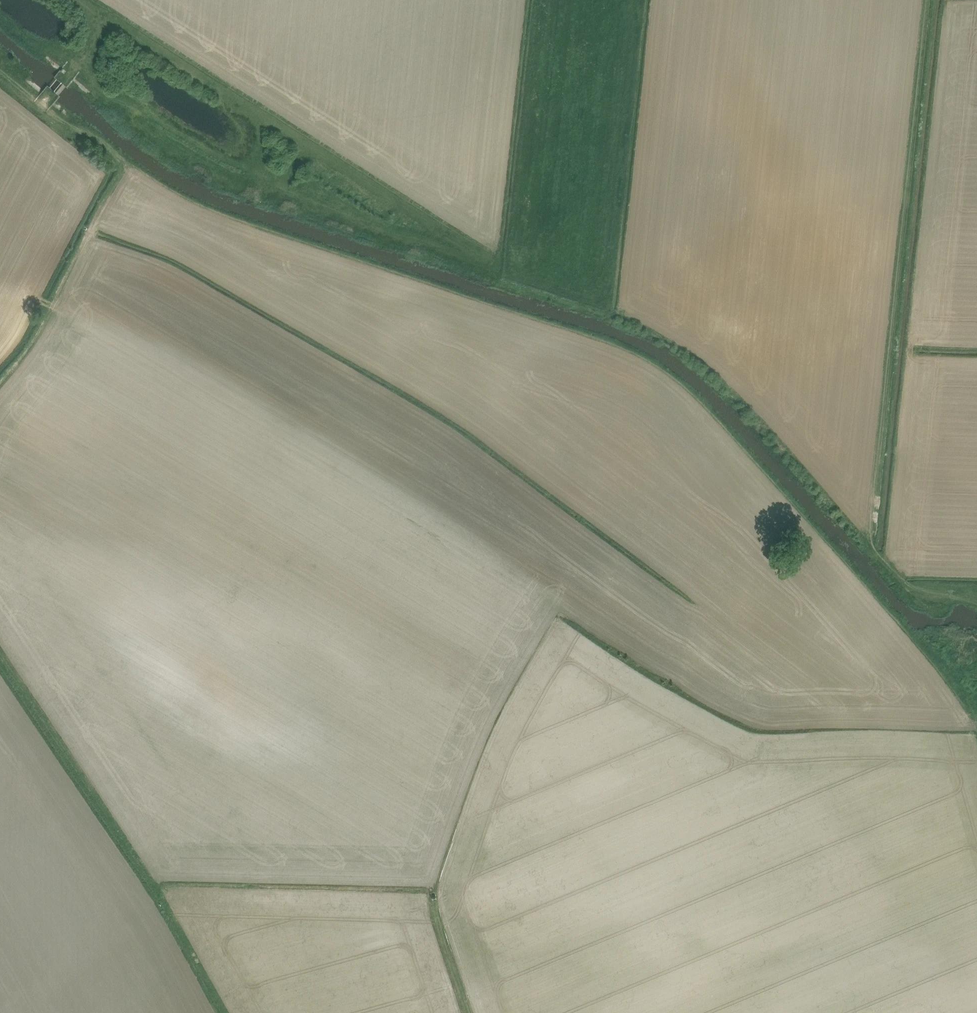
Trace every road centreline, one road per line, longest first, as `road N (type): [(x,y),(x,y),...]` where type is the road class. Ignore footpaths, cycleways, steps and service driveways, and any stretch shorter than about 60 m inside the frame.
road 1 (track): [(435,891),(466,1012)]

